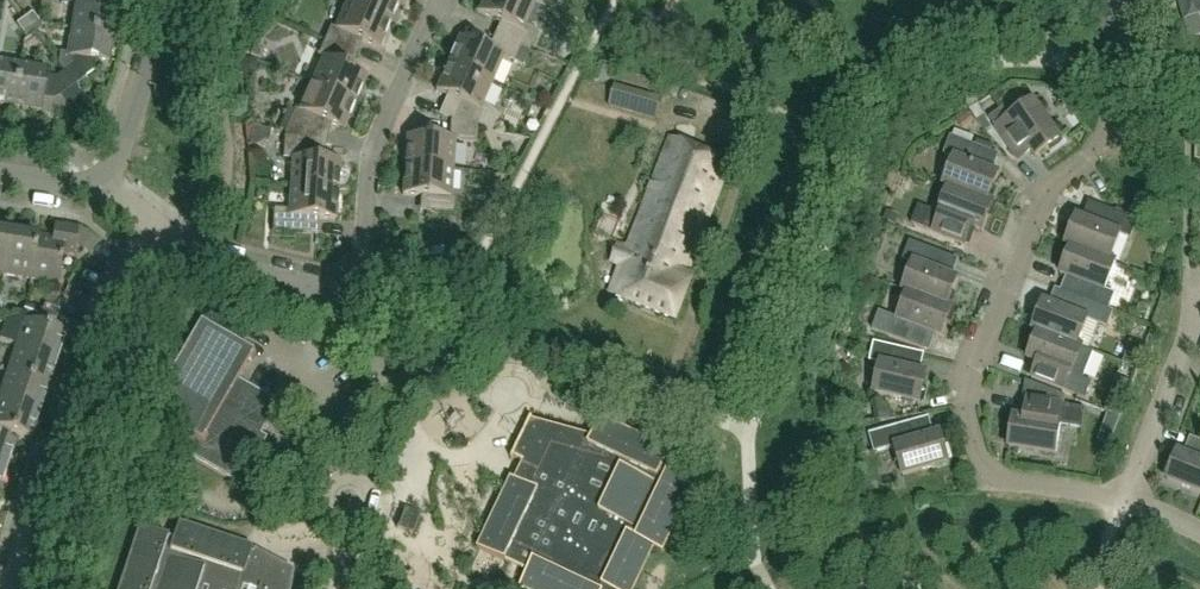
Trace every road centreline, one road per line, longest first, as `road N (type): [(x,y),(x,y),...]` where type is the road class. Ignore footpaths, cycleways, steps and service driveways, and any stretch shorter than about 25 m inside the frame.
road 1 (residential): [(1117,0),(1116,75),(1104,132),(1088,161),(1046,192),(966,410),(978,458),(1013,482),(1127,502)]
road 2 (residential): [(5,588),(100,316),(161,230)]
road 3 (residential): [(367,282),(371,153),(442,0)]
road 4 (residential): [(1127,502),(1199,302)]
road 5 (residential): [(357,297),(207,262),(161,230)]
road 6 (residential): [(391,365),(412,366),(441,350),(454,307),(446,288),(414,267),(394,267),(367,282)]
road 7 (tertiary): [(118,156),(166,0)]
road 8 (residential): [(362,481),(331,483),(327,514),(348,524),(364,518),(368,487)]
road 9 (residential): [(391,365),(394,403),(362,481)]

